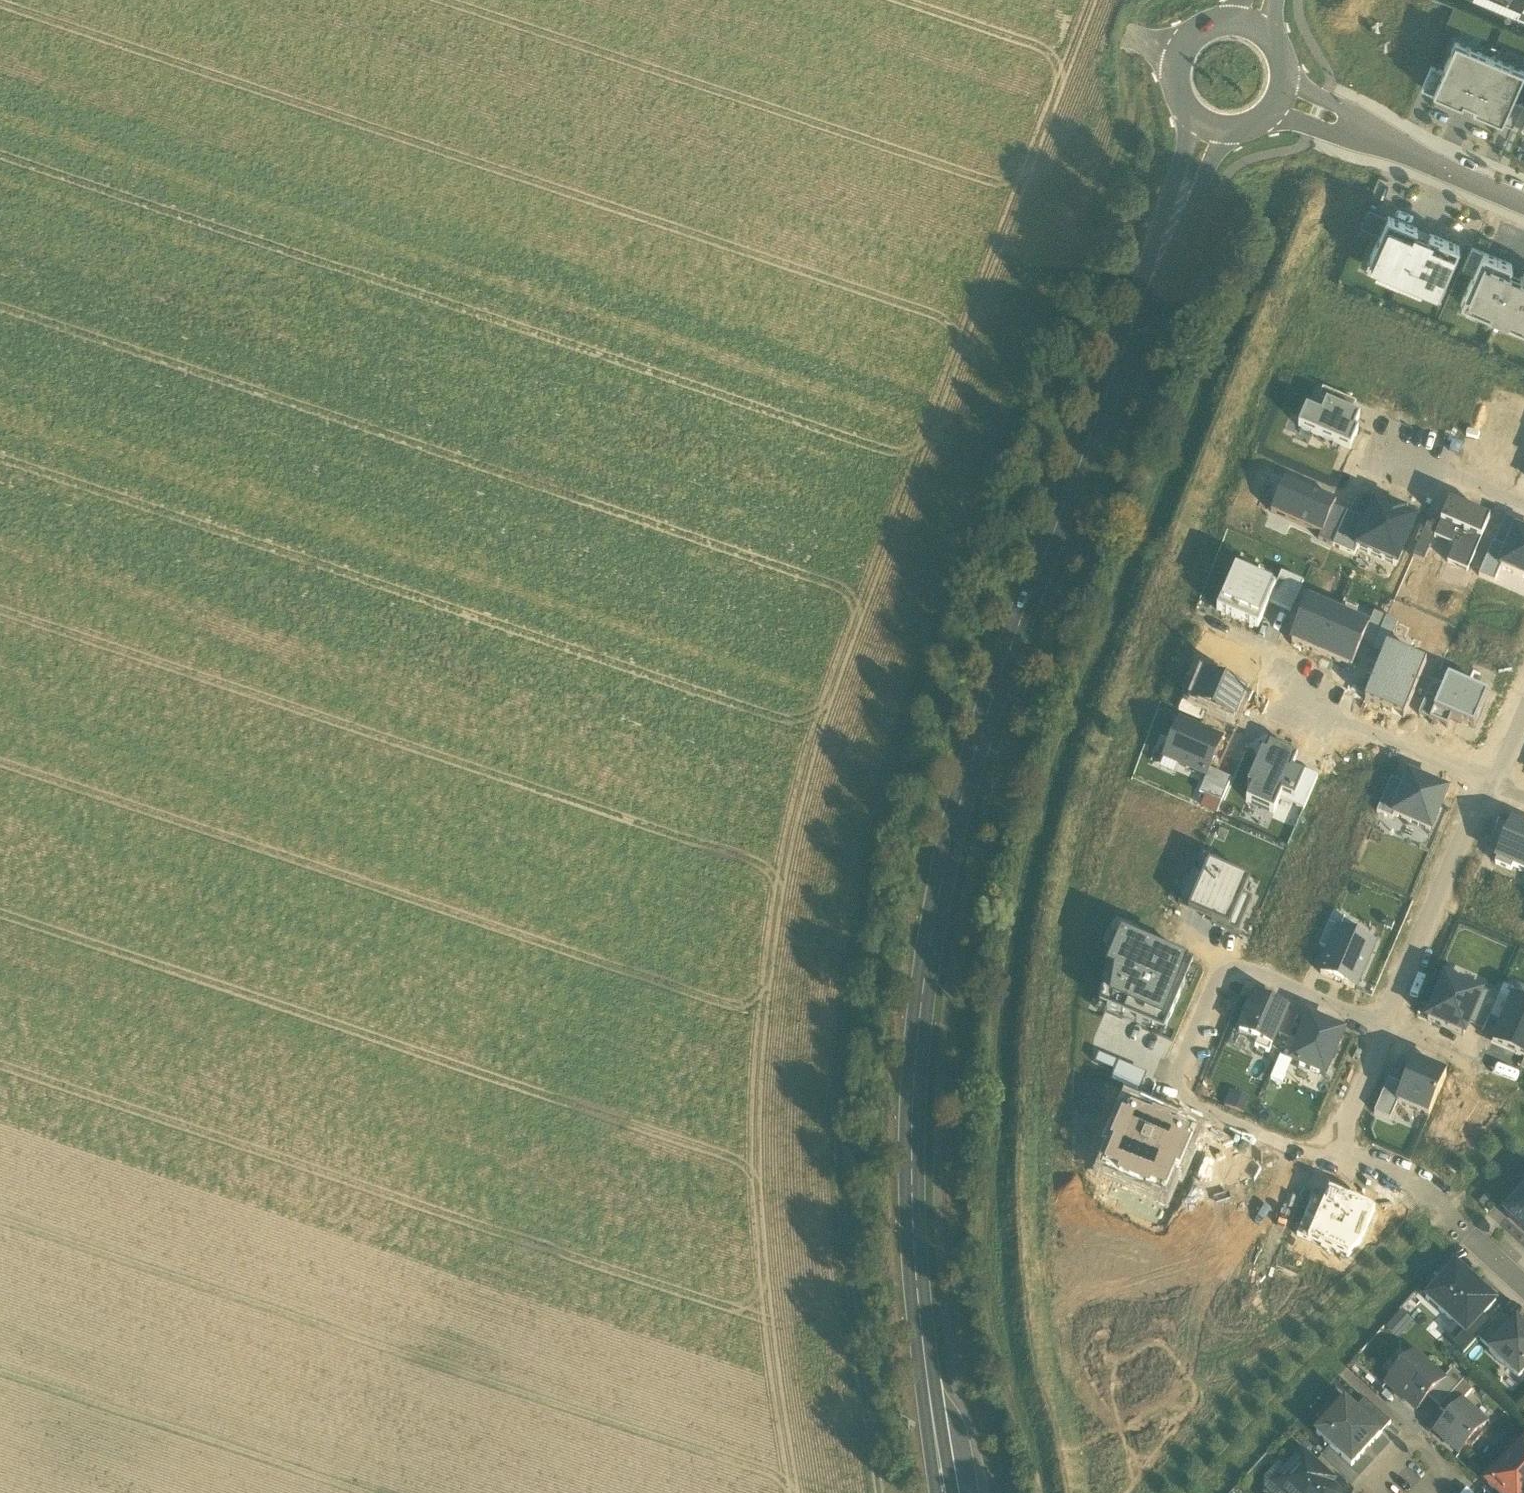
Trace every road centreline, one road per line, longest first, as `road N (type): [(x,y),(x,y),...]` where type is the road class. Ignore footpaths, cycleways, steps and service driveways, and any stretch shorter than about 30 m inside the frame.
road 1 (track): [(1038,1492),(986,1303),(992,1037),(1021,844),(1345,0)]
road 2 (track): [(877,1492),(838,1127),(857,938),(900,744),(1079,250),(1162,46),(1178,51)]
road 3 (tertiary): [(945,1492),(920,1328),(911,1141),(921,998),(950,841),(1037,575),(1211,126)]
road 4 (residential): [(1384,1027),(1232,963),(1170,1095),(1308,1157)]
road 5 (residential): [(1489,782),(1384,1027)]
road 6 (residential): [(1284,93),(1523,200)]
road 7 (residential): [(1271,686),(1489,782)]
road 8 (tertiary): [(1250,20),(1207,21),(1178,51),(1179,96),(1211,126)]
road 9 (residential): [(1379,447),(1523,508)]
road 10 (residential): [(1340,1150),(1424,1190),(1467,1227)]
road 11 (residential): [(1384,1027),(1340,1150)]

